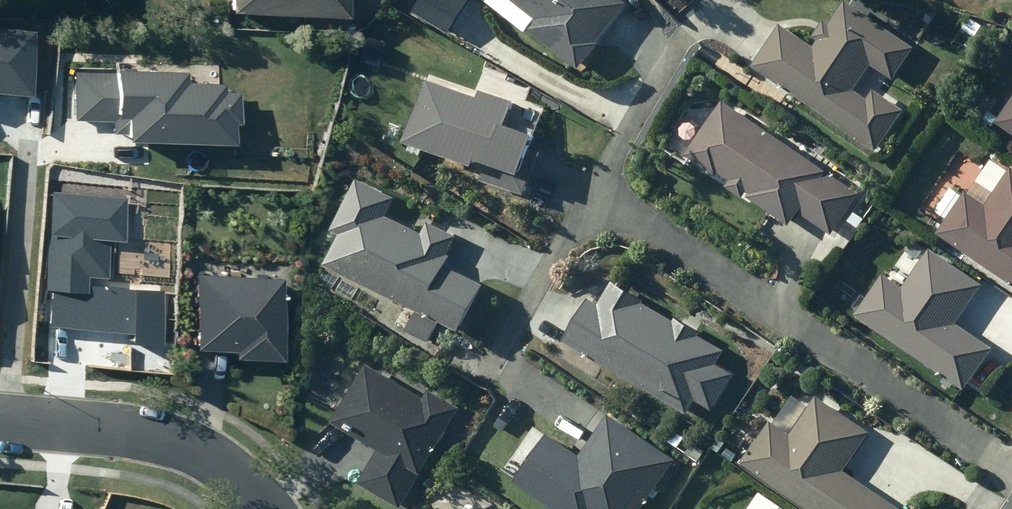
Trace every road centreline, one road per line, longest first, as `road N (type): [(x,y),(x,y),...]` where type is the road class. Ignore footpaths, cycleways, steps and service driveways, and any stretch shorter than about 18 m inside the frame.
road 1 (residential): [(0,420),(168,438),(232,468),(272,508)]

